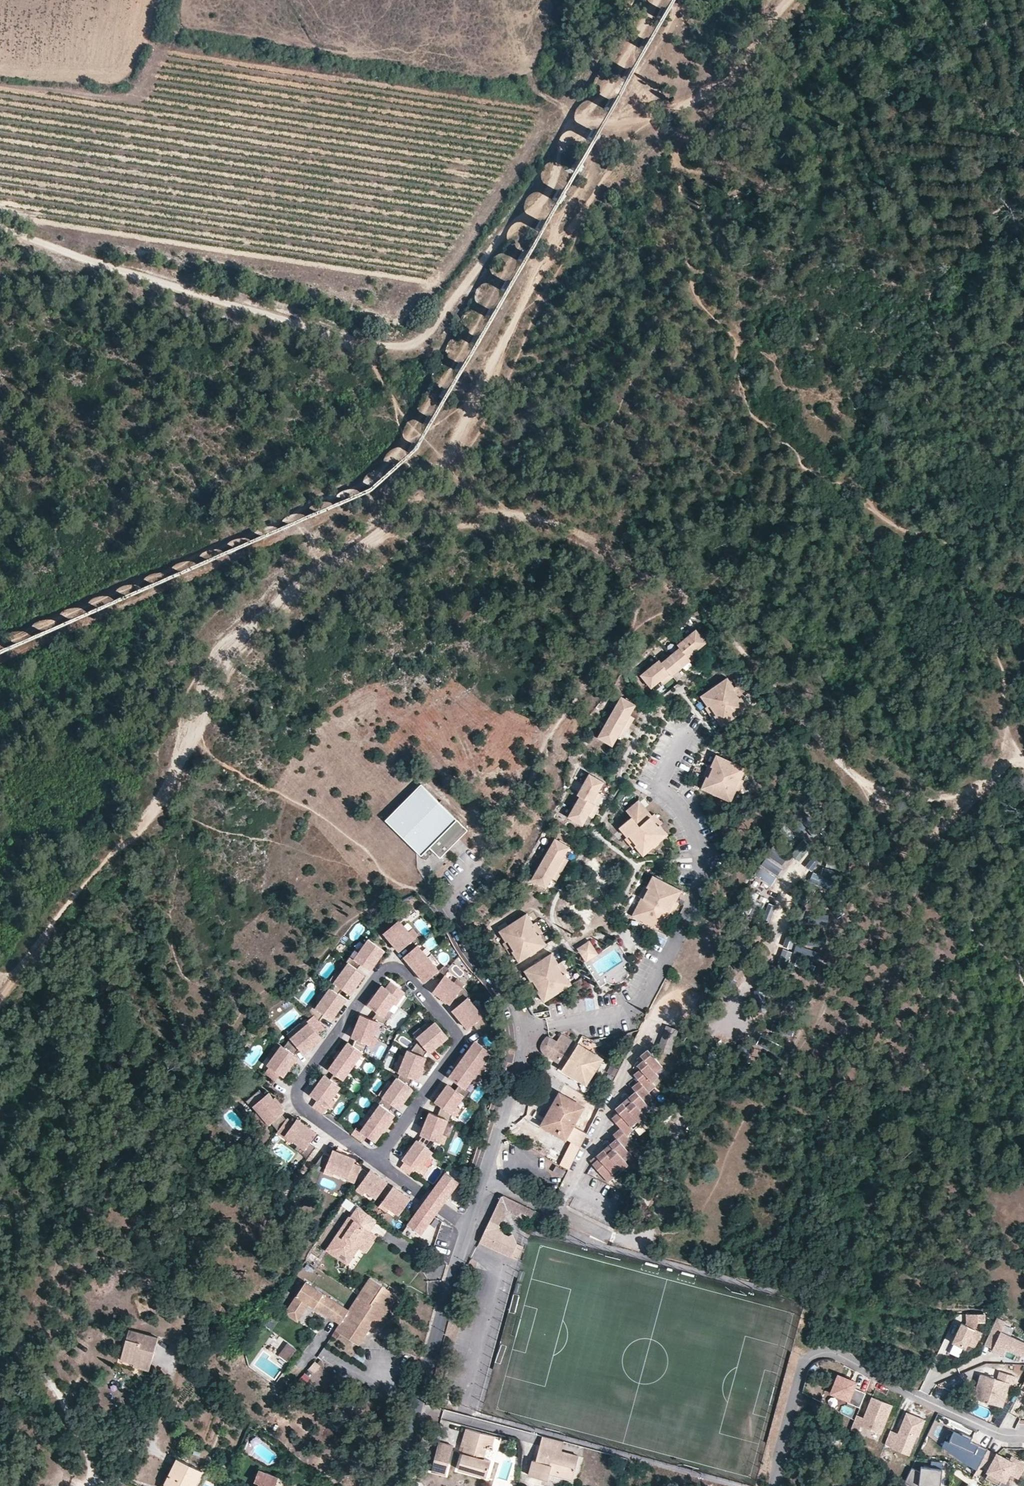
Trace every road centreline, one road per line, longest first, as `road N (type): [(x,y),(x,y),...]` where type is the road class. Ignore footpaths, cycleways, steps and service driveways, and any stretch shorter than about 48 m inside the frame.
road 1 (track): [(0,1001),(79,891),(149,822),(234,641),(443,471),(598,145),(638,120)]
road 2 (track): [(383,520),(514,517),(602,547),(709,615),(856,781),(926,799),(965,793),(1009,750),(1023,766)]
road 3 (residential): [(395,1485),(518,1061),(516,1014),(452,915),(454,875)]
road 4 (track): [(513,224),(437,323),(414,344),(396,346),(344,340),(0,234)]
road 5 (residential): [(1023,1433),(953,1413),(838,1354),(815,1354),(802,1367),(777,1485)]
road 6 (track): [(574,120),(616,123),(678,109),(728,75),(790,0)]
road 7 (residential): [(97,1485),(138,1447),(177,1370),(216,1330)]
road 8 (track): [(98,1484),(49,1381),(0,1339)]
road 9 (track): [(574,120),(608,92),(653,0)]
road 10 (track): [(513,224),(556,178),(574,120)]

